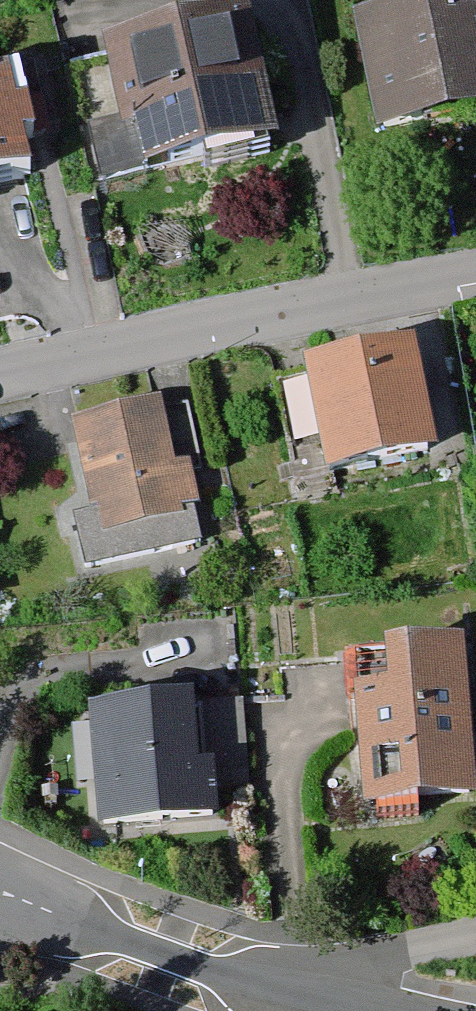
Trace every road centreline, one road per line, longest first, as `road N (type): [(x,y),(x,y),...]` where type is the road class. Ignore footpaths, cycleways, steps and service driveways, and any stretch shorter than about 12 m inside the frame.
road 1 (residential): [(475,271),(0,372)]
road 2 (residential): [(0,886),(168,958),(311,999)]
road 3 (residential): [(311,999),(336,960),(475,933)]

